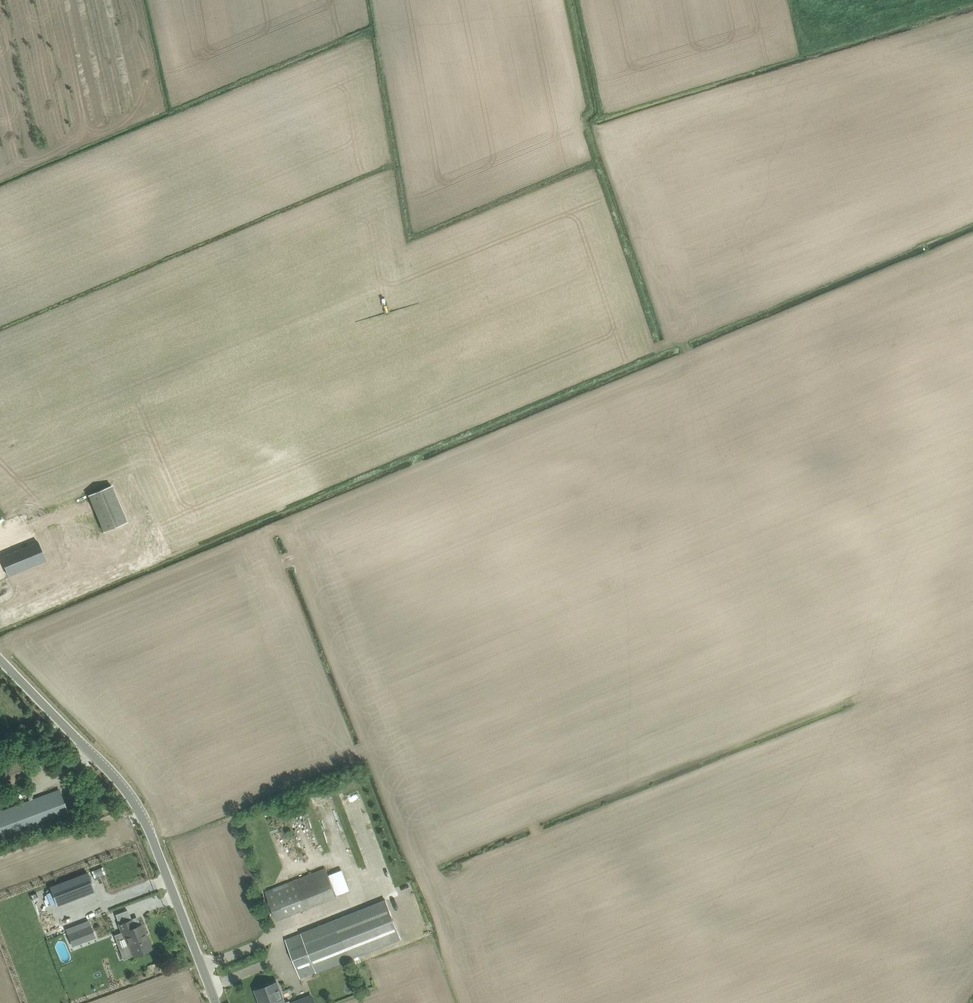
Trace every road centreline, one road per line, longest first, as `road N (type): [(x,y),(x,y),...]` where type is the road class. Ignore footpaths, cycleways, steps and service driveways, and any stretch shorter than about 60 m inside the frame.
road 1 (unclassified): [(209,1002),(134,813),(0,668)]

